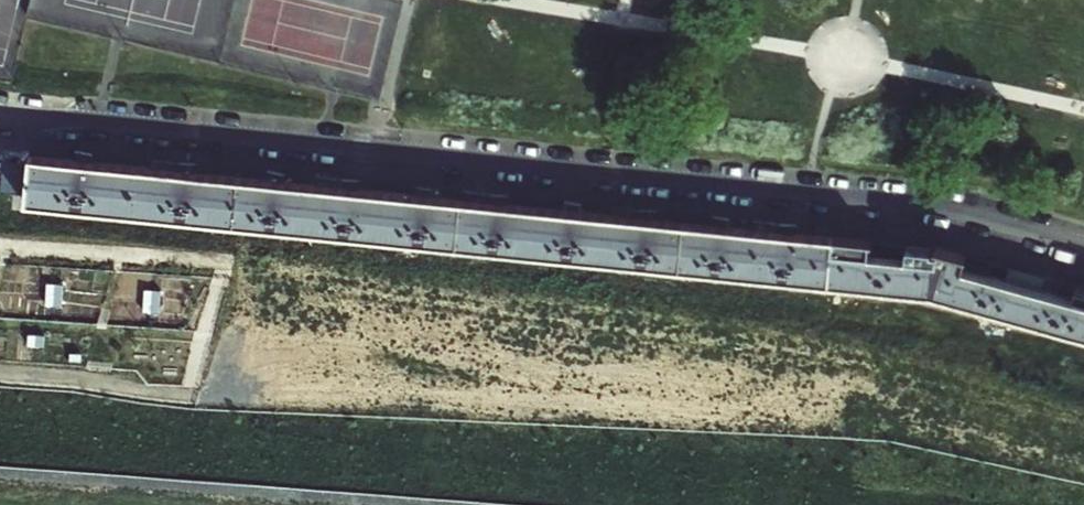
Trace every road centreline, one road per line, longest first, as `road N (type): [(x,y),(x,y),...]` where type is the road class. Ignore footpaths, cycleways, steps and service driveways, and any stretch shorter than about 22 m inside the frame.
road 1 (residential): [(1083,246),(945,211),(0,119)]

